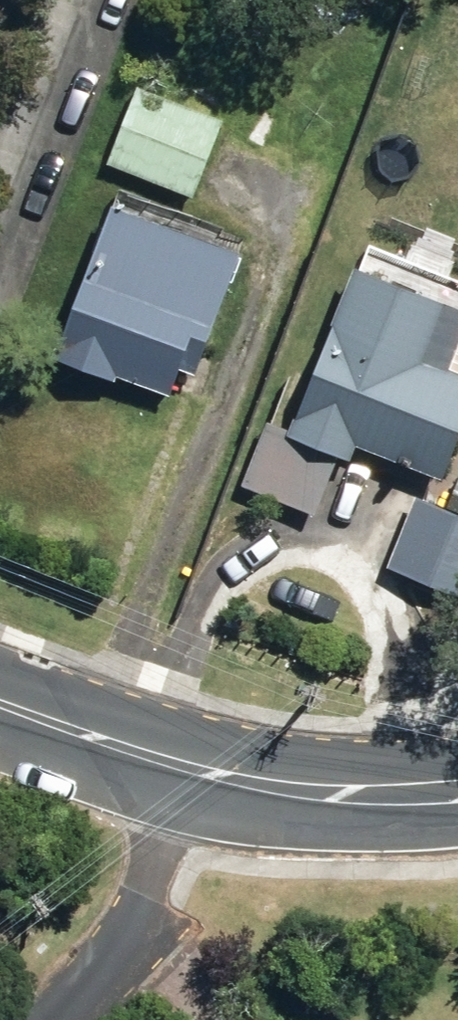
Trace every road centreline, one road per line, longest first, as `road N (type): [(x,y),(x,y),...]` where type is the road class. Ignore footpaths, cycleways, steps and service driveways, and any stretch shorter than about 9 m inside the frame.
road 1 (tertiary): [(189,765),(117,957),(63,1019)]
road 2 (tertiary): [(457,792),(340,792),(189,765)]
road 3 (tertiary): [(189,765),(0,701)]

